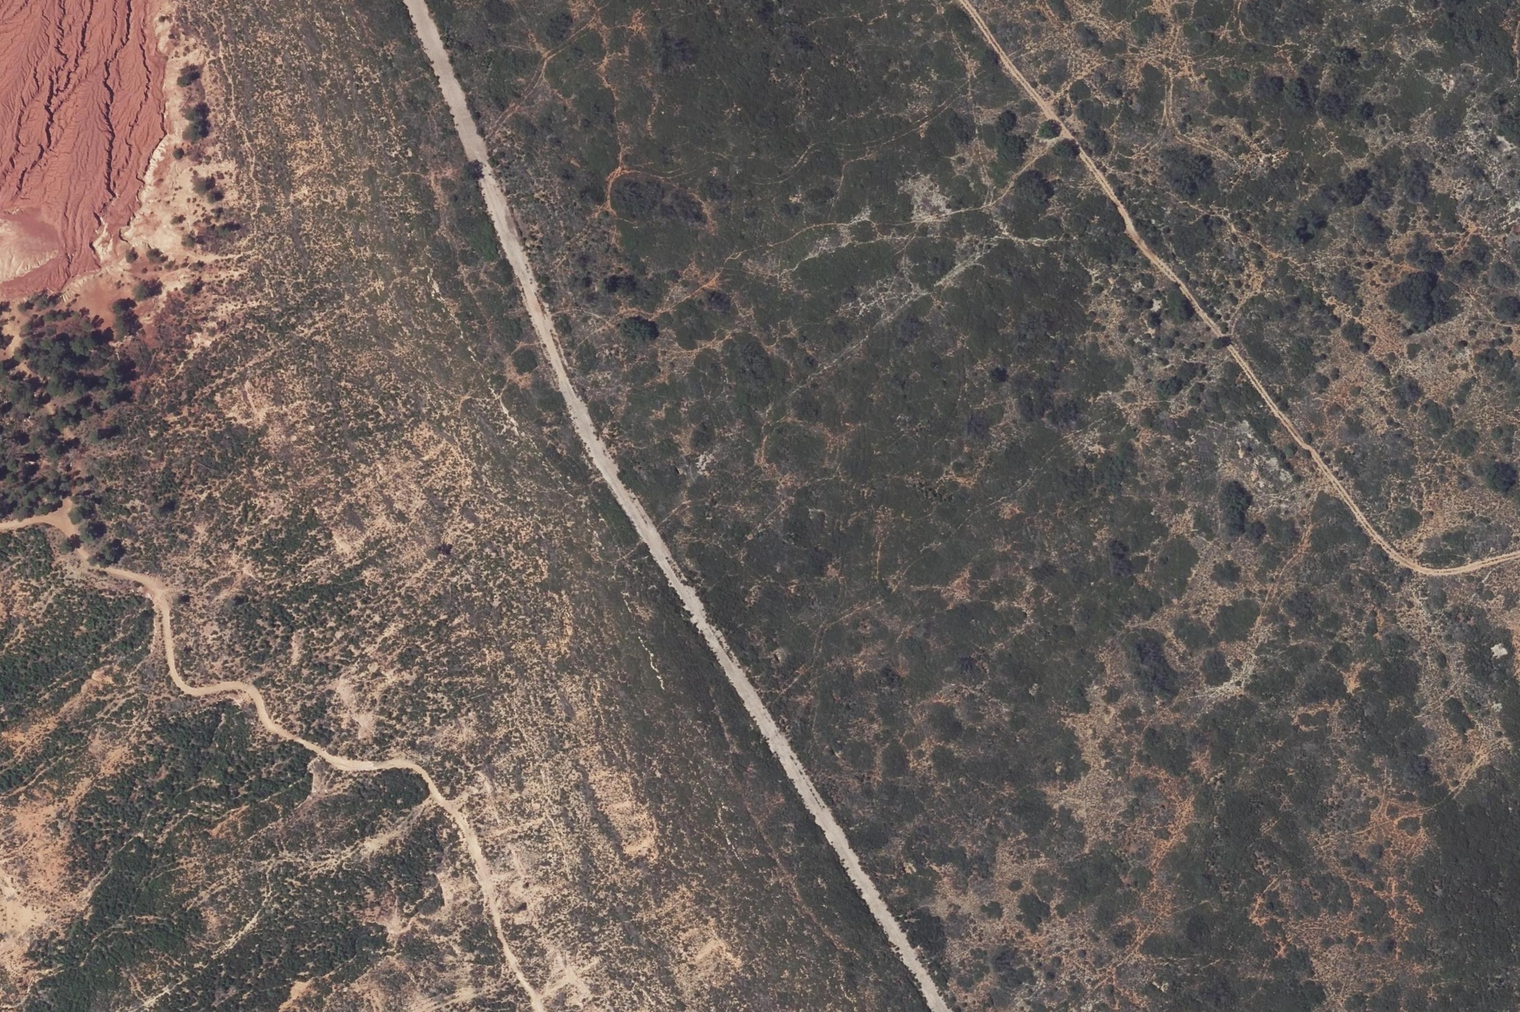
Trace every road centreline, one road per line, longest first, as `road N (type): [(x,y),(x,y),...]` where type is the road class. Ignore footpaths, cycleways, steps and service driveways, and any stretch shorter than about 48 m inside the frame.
road 1 (track): [(415,0),(574,398),(943,1011)]
road 2 (track): [(965,0),(1120,203),(1151,258),(1385,545),(1413,565),(1456,568),(1519,556)]
road 3 (track): [(58,521),(93,567),(146,582),(162,599),(170,667),(184,685),(243,686),(282,733),(343,764),(401,761),(425,773),(467,830),(490,885),(498,942),(544,1011)]

